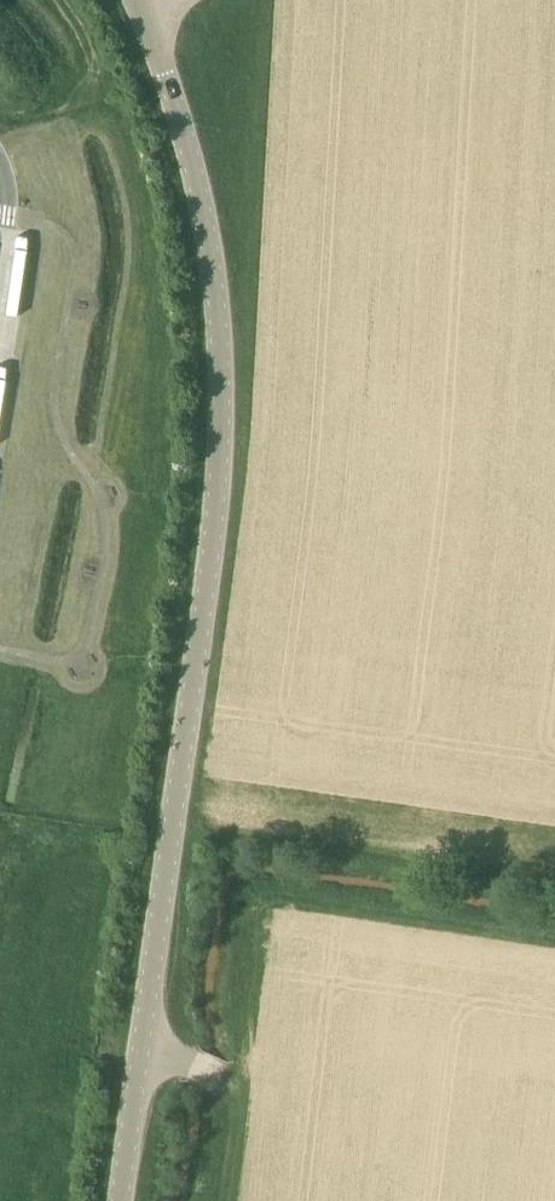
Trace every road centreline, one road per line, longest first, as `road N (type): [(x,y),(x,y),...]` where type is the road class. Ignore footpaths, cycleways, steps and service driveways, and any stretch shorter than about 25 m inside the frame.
road 1 (unclassified): [(122,1200),(198,643),(221,380),(208,221),(149,18)]

